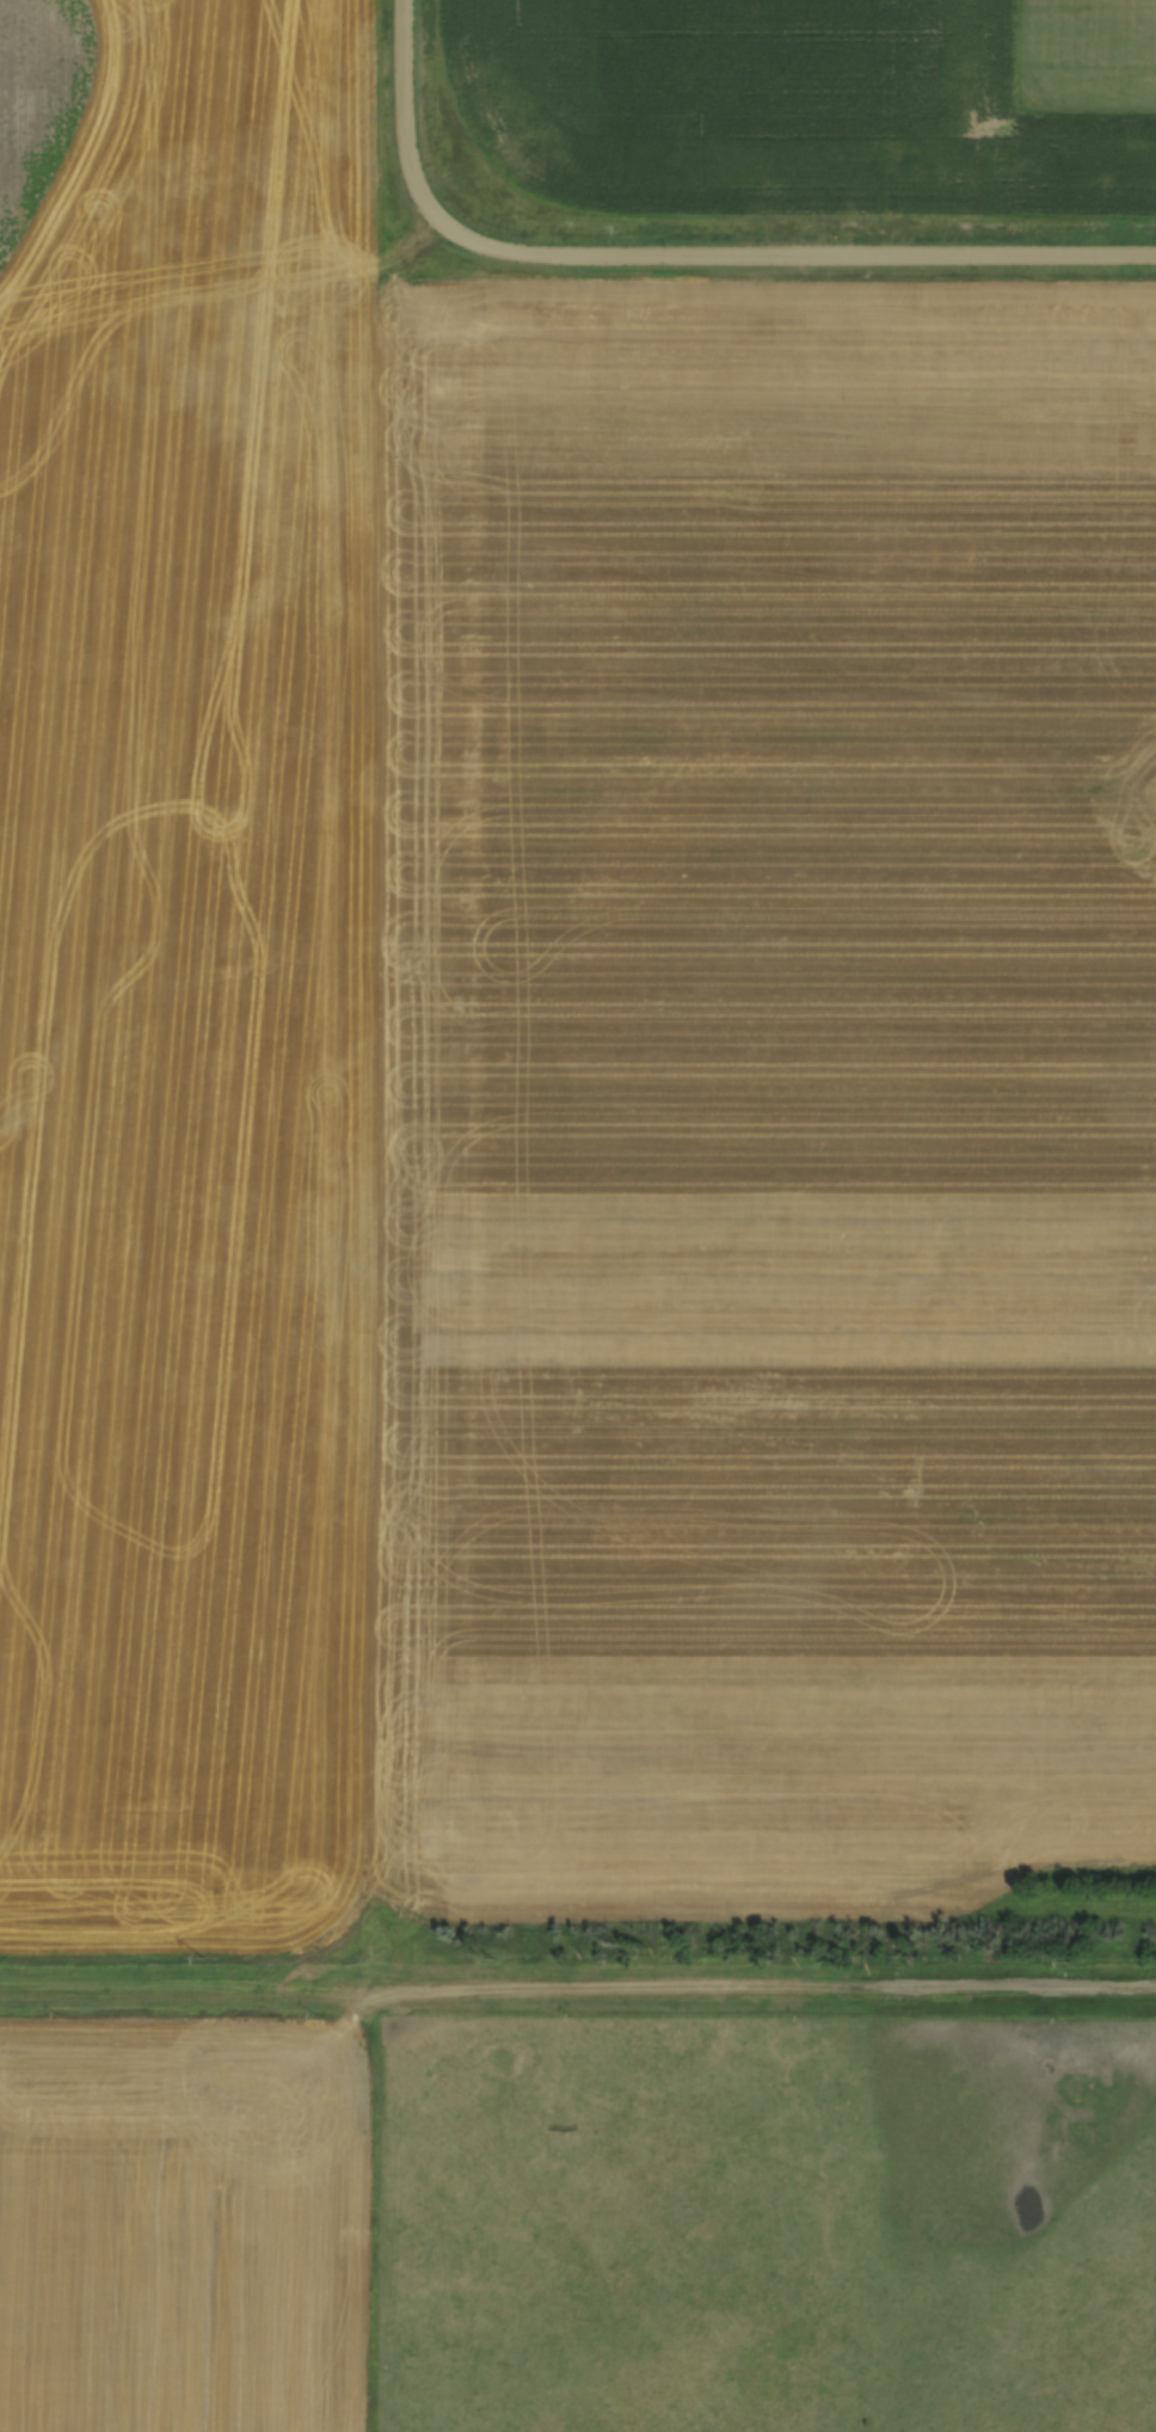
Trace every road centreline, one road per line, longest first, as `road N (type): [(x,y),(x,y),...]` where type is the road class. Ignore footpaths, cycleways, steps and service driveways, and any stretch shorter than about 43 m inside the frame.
road 1 (residential): [(410,0),(417,166),(445,219),(497,247),(1155,251)]

